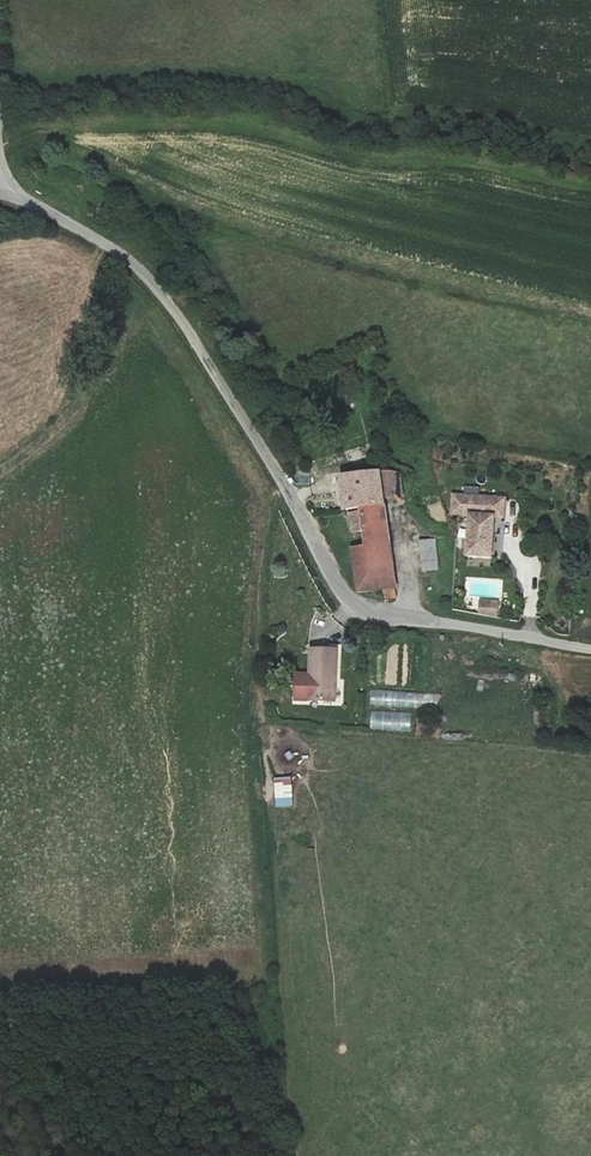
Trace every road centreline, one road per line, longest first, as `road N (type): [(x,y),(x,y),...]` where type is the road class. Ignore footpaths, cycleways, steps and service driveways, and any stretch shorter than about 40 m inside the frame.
road 1 (unclassified): [(590,649),(394,618),(350,599),(256,433),(166,297),(98,244),(0,186)]

